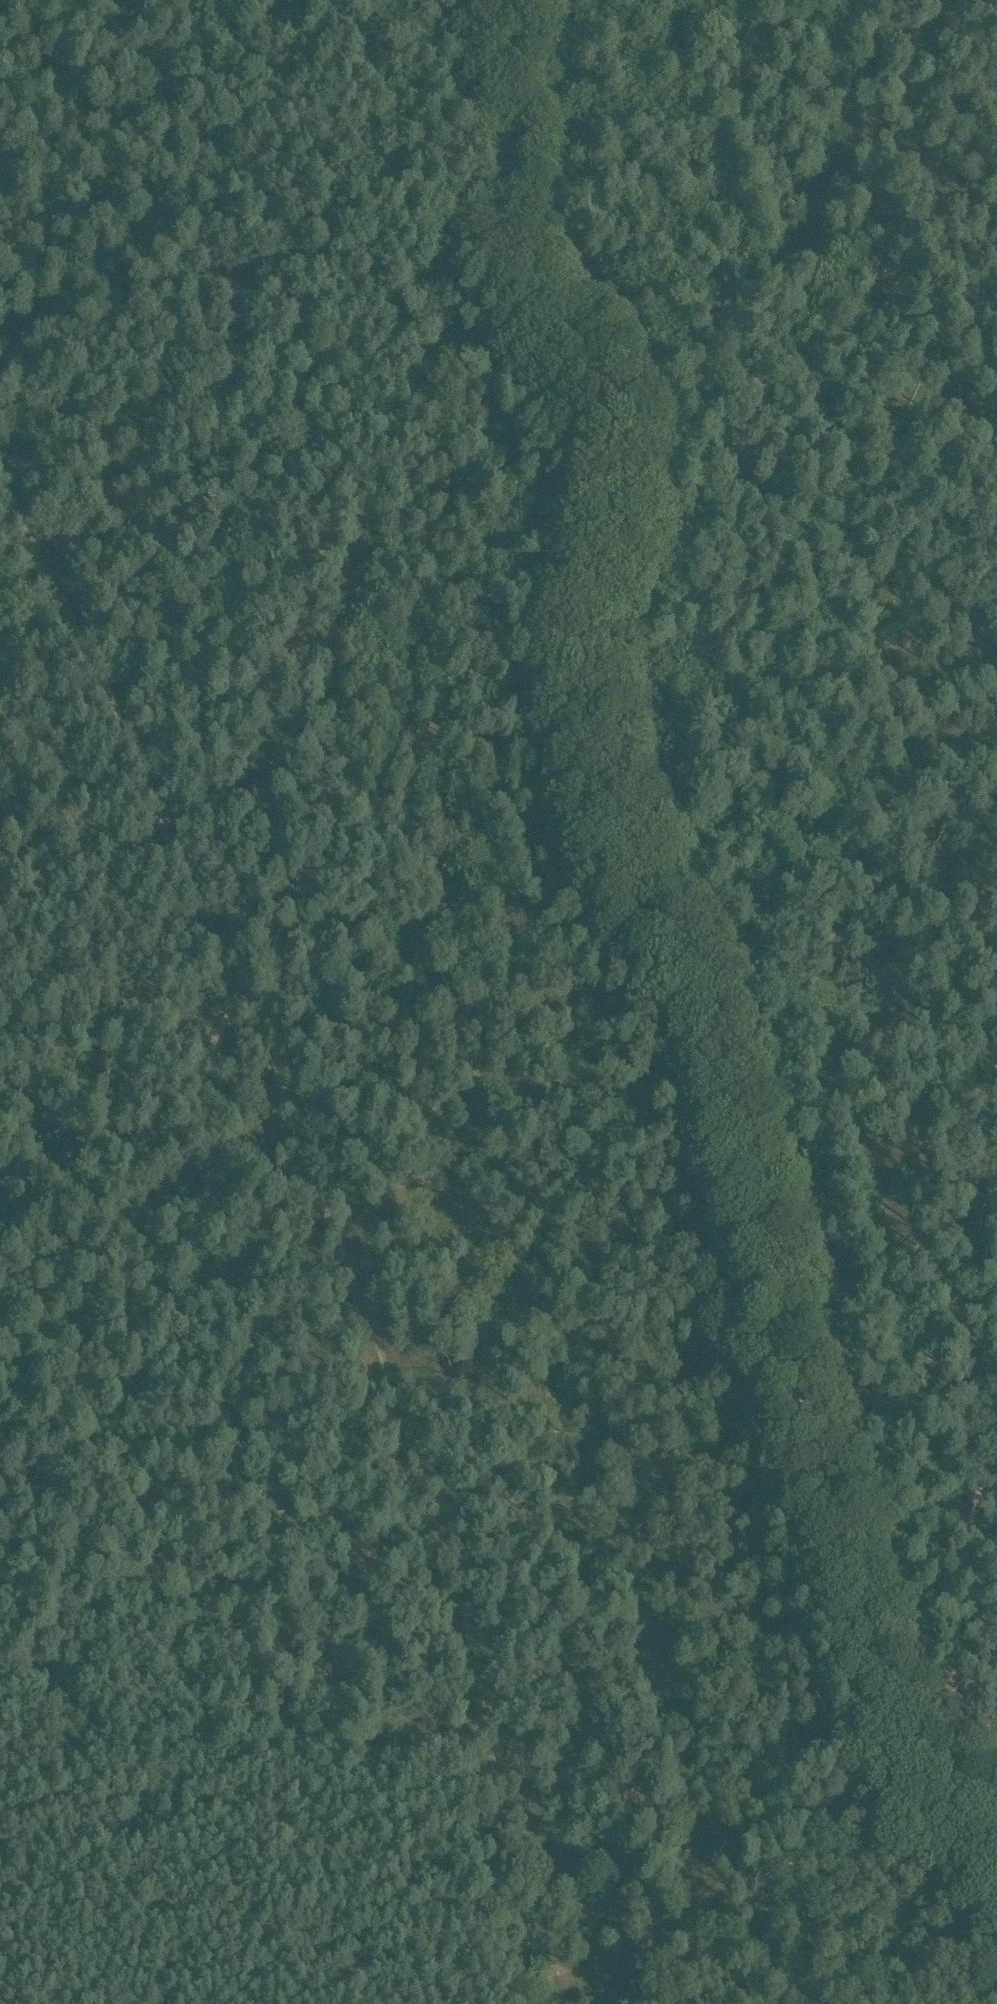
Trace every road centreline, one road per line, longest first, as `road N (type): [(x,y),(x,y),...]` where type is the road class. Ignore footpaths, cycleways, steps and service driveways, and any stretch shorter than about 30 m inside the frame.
road 1 (track): [(507,0),(509,256),(519,290),(579,371),(607,453),(610,488),(580,643),(599,818),(718,1072),(789,1378),(856,1611),(902,1706)]
road 2 (track): [(902,1706),(996,1863)]

